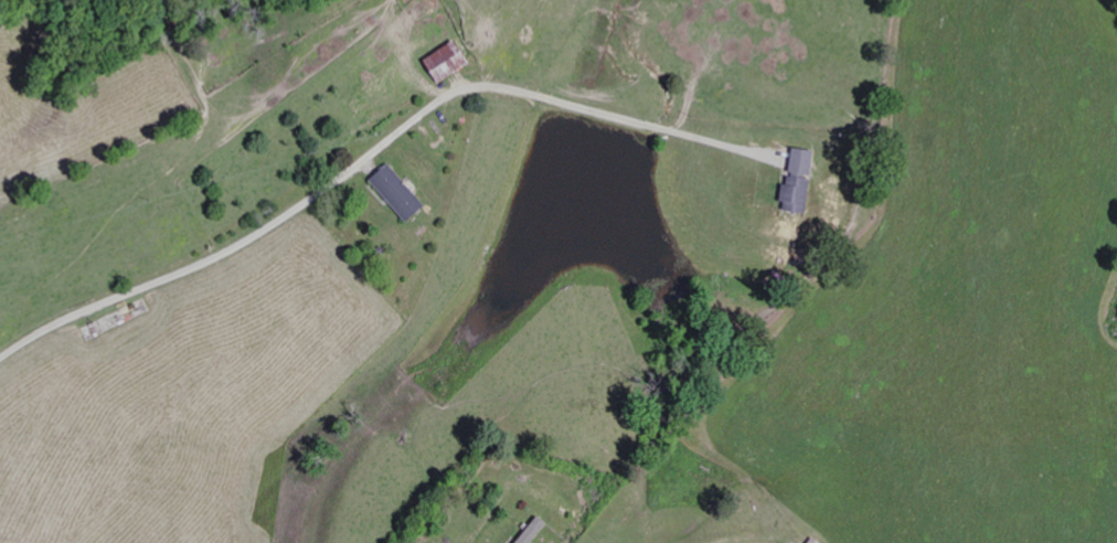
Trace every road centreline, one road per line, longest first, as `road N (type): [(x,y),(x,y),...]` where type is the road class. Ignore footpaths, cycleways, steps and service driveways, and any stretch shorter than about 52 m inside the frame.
road 1 (residential): [(254,542),(581,292)]

